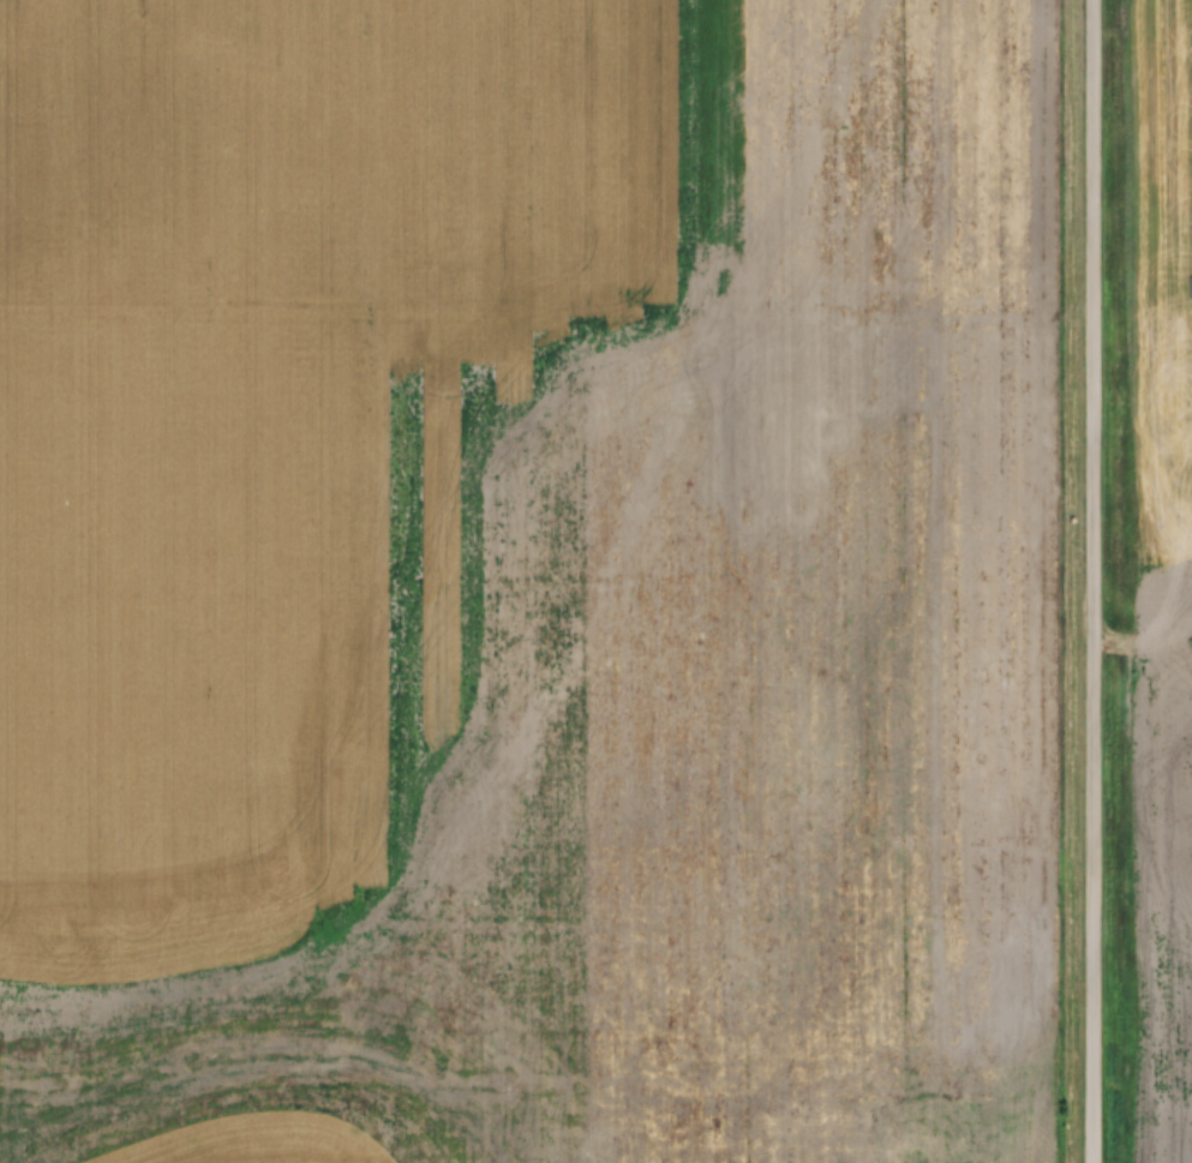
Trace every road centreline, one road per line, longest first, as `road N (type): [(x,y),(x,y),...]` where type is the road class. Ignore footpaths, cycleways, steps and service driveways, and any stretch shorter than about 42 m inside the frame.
road 1 (residential): [(1097,1162),(1096,0)]

